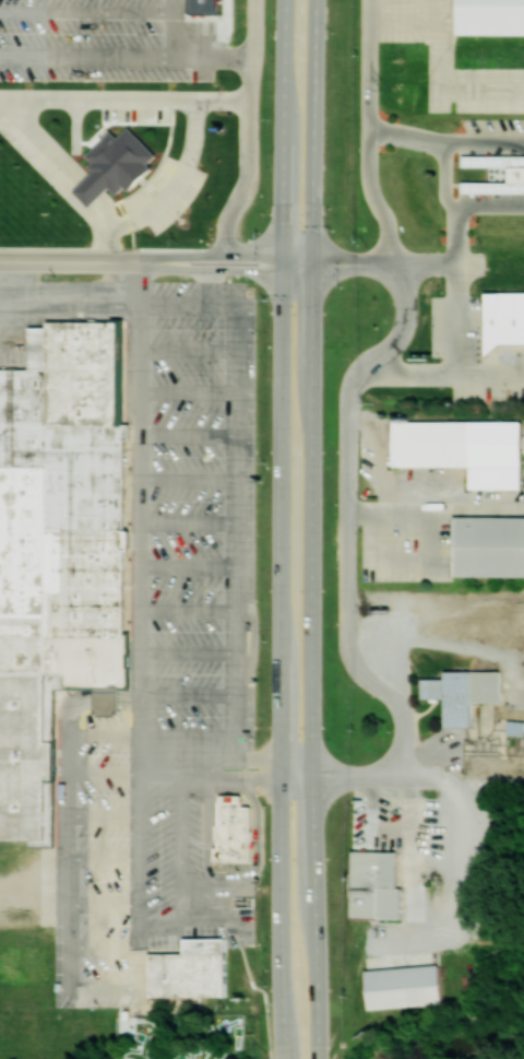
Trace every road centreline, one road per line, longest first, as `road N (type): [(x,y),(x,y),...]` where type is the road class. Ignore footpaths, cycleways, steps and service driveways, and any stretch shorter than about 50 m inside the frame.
road 1 (trunk): [(321,1058),(313,266)]
road 2 (trunk): [(284,266),(287,1058)]
road 3 (residential): [(407,777),(406,722),(400,705),(358,666),(350,596),(350,402),(367,362),(401,340),(408,323),(400,267)]
road 4 (secondary): [(313,266),(0,264)]
road 5 (residential): [(400,267),(372,180),(373,0)]
road 6 (residential): [(252,0),(249,169),(228,228),(226,266)]
road 7 (trunk): [(313,266),(318,0)]
road 8 (trunk): [(287,0),(284,266)]
road 9 (residential): [(282,775),(446,777)]
road 10 (residential): [(461,266),(313,266)]

